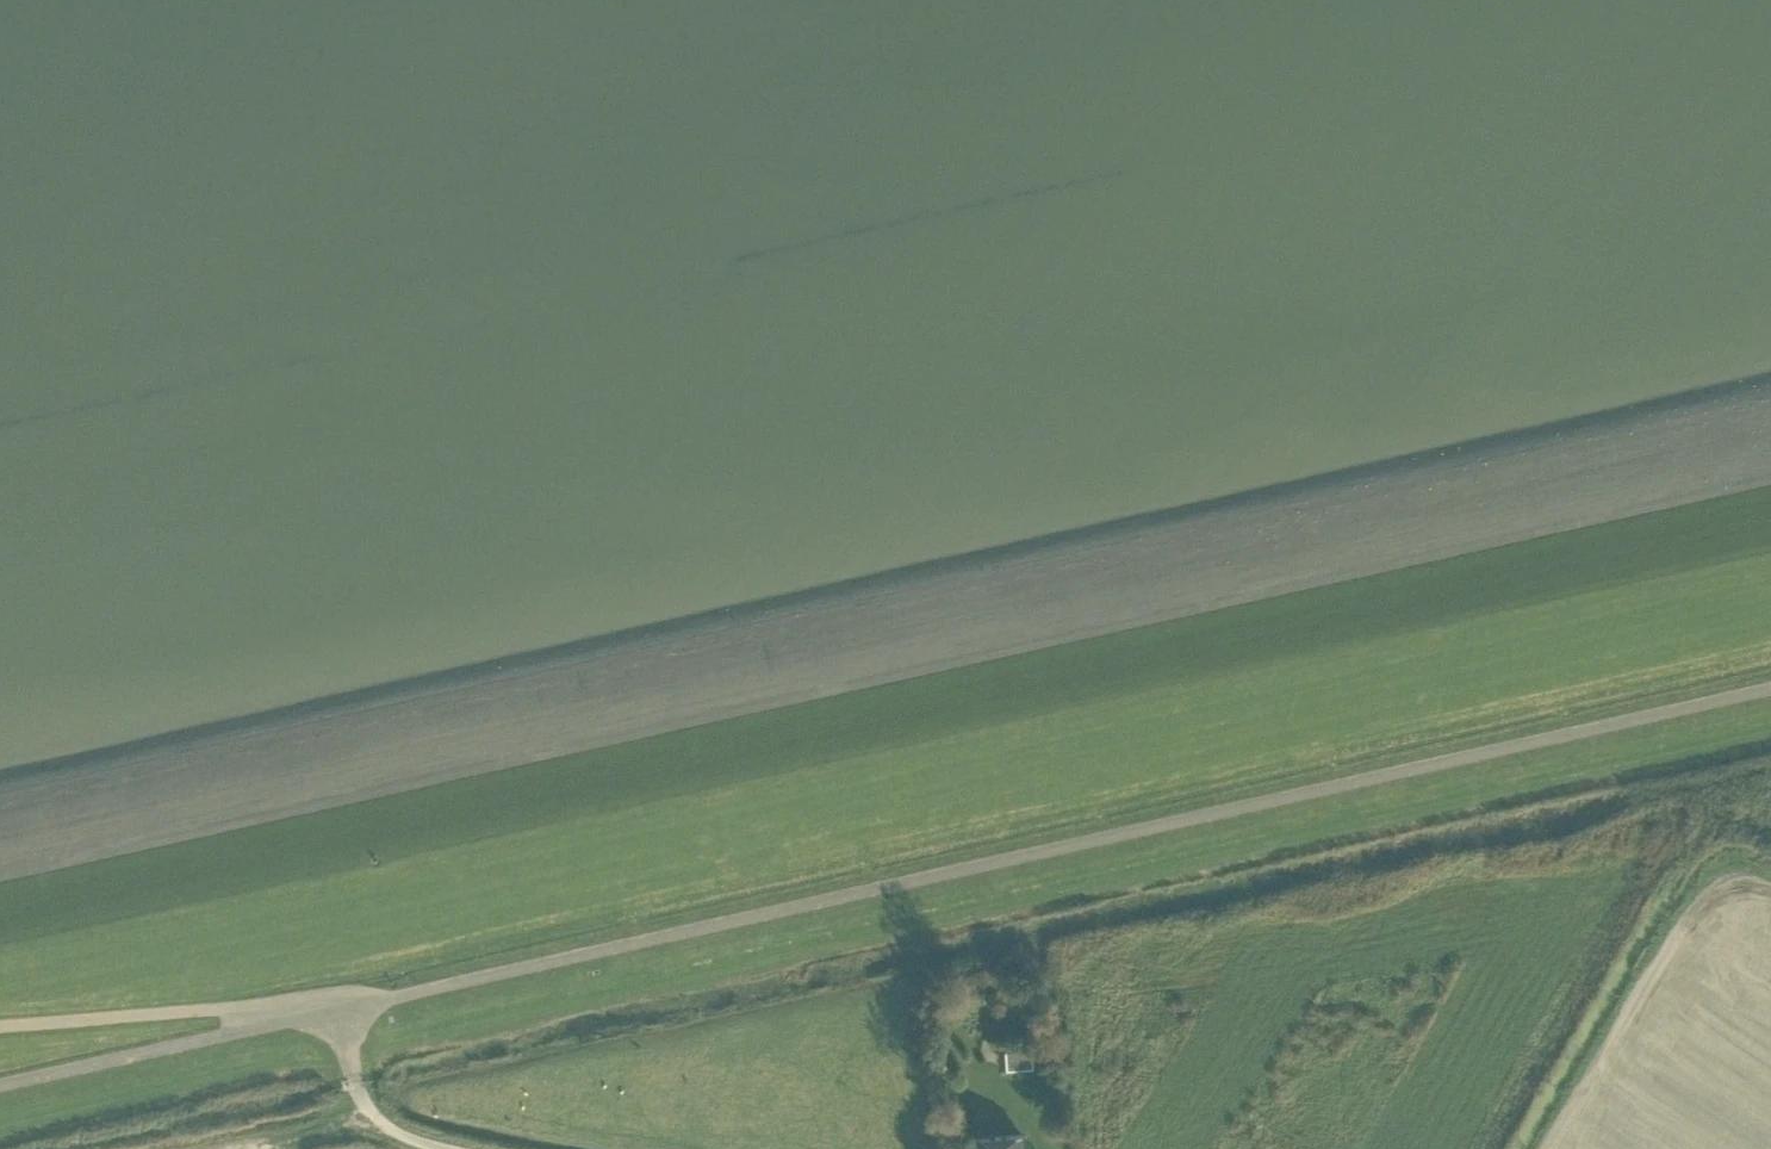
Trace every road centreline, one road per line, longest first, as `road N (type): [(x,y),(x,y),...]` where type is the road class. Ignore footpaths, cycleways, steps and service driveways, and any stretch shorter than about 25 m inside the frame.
road 1 (track): [(1770,464),(0,868)]
road 2 (unclassified): [(453,1148),(388,1126),(354,1081)]

